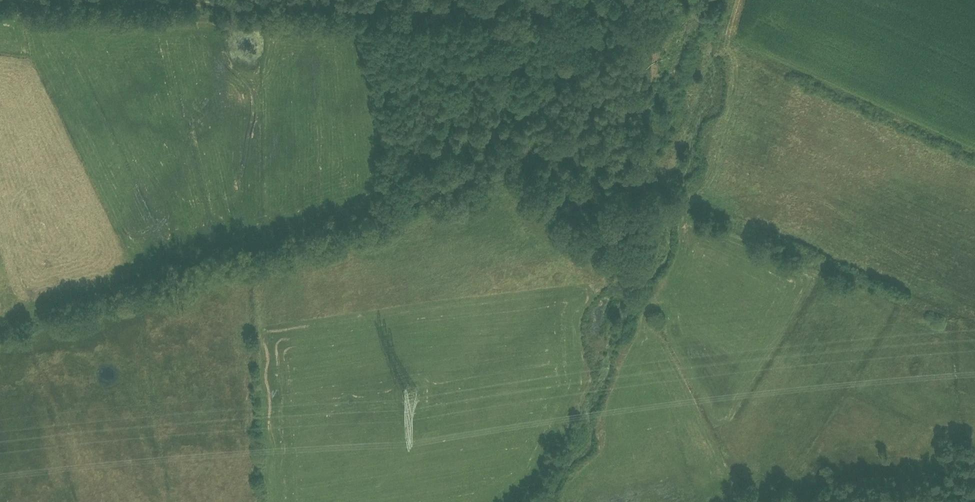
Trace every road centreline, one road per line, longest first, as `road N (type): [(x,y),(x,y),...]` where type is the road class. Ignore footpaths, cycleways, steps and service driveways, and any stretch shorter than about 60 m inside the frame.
road 1 (track): [(589,0),(569,11),(542,12),(0,4)]

